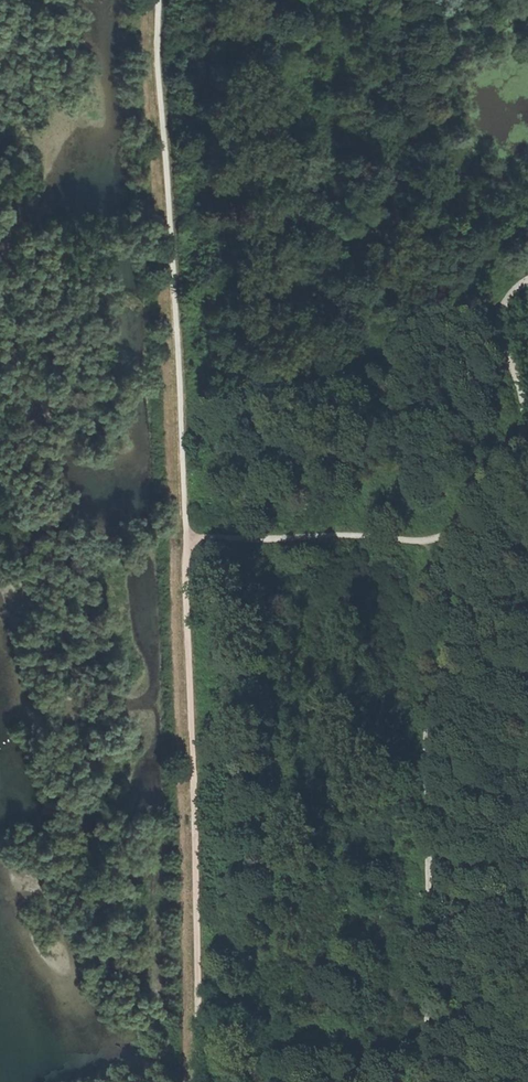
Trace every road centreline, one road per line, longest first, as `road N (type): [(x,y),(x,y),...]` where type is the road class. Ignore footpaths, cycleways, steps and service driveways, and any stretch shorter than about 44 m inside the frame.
road 1 (track): [(187,536),(199,1081)]
road 2 (track): [(435,541),(423,637),(430,1081)]
road 3 (track): [(160,0),(187,536)]
road 4 (track): [(435,541),(468,522),(513,471),(526,430),(525,397),(499,325),(506,302),(527,282)]
road 5 (track): [(187,536),(435,541)]

